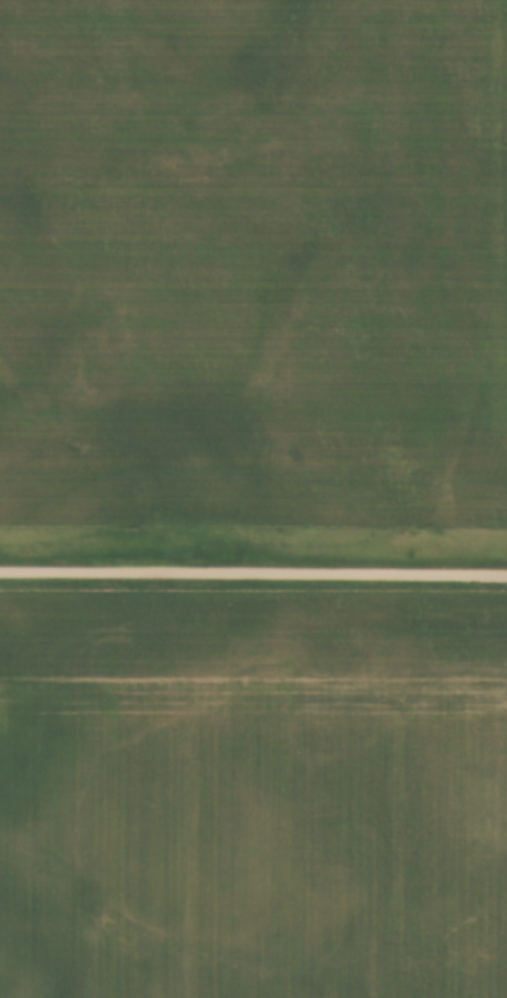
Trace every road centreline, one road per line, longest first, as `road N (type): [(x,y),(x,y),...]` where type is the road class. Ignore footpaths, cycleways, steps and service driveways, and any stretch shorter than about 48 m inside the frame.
road 1 (residential): [(0,573),(506,577)]

